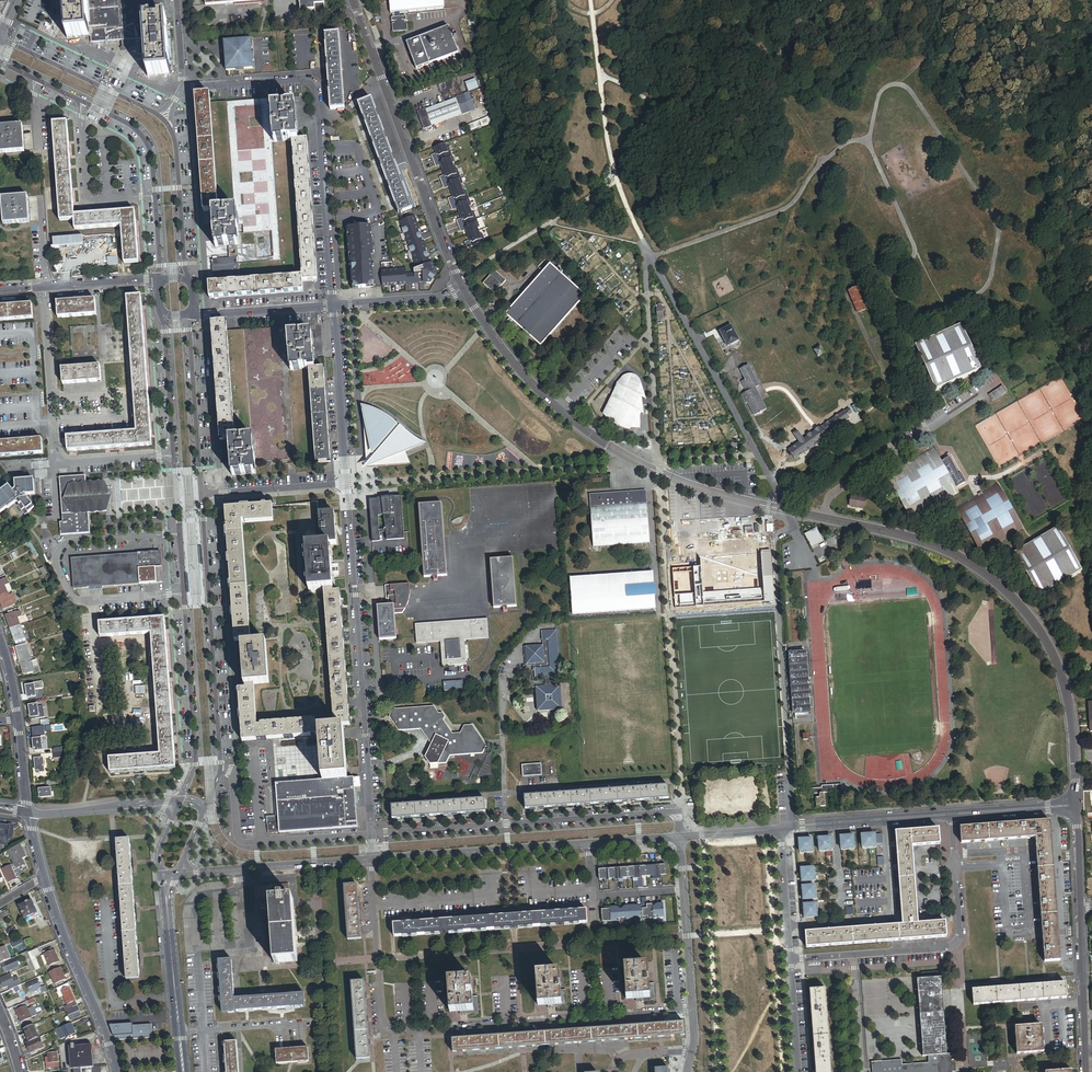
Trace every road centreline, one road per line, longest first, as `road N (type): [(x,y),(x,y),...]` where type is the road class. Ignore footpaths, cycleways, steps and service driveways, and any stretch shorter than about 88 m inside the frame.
road 1 (residential): [(464,293),(524,377),(638,464),(703,491),(913,538),(996,583),(1053,654),(1073,738),(1076,805)]
road 2 (residential): [(372,859),(382,1013),(395,1031),(693,1010)]
road 3 (residential): [(346,484),(372,859)]
road 4 (residential): [(184,88),(314,83),(334,306)]
road 5 (tertiary): [(174,456),(196,760),(179,802)]
road 6 (tertiary): [(204,811),(220,766),(201,496)]
road 7 (residential): [(353,0),(464,293)]
road 8 (residential): [(372,859),(679,837)]
road 9 (tertiary): [(0,62),(140,133),(152,163),(158,280)]
road 10 (residential): [(781,829),(1076,805)]
road 11 (residential): [(781,829),(800,1071)]
road 12 (residential): [(118,1071),(44,876)]
road 13 (residential): [(178,873),(372,859)]
road 14 (tertiary): [(201,496),(191,311)]
road 15 (tertiary): [(162,118),(0,39)]
road 16 (residential): [(0,481),(18,467),(174,456)]
road 17 (residential): [(346,484),(334,306)]
road 18 (residential): [(693,1010),(679,837)]
road 19 (tertiary): [(191,286),(176,146),(162,118)]
road 20 (residential): [(1080,908),(1085,1071)]
road 21 (residential): [(158,280),(0,290)]
road 22 (tertiary): [(179,802),(29,813)]
road 23 (tertiary): [(160,310),(174,456)]
road 24 (tertiary): [(179,1031),(167,885)]
road 25 (residential): [(201,496),(346,484)]
road 26 (residential): [(191,310),(334,306)]
road 27 (residential): [(312,1022),(179,1031)]
road 28 (residential): [(334,306),(464,293)]

